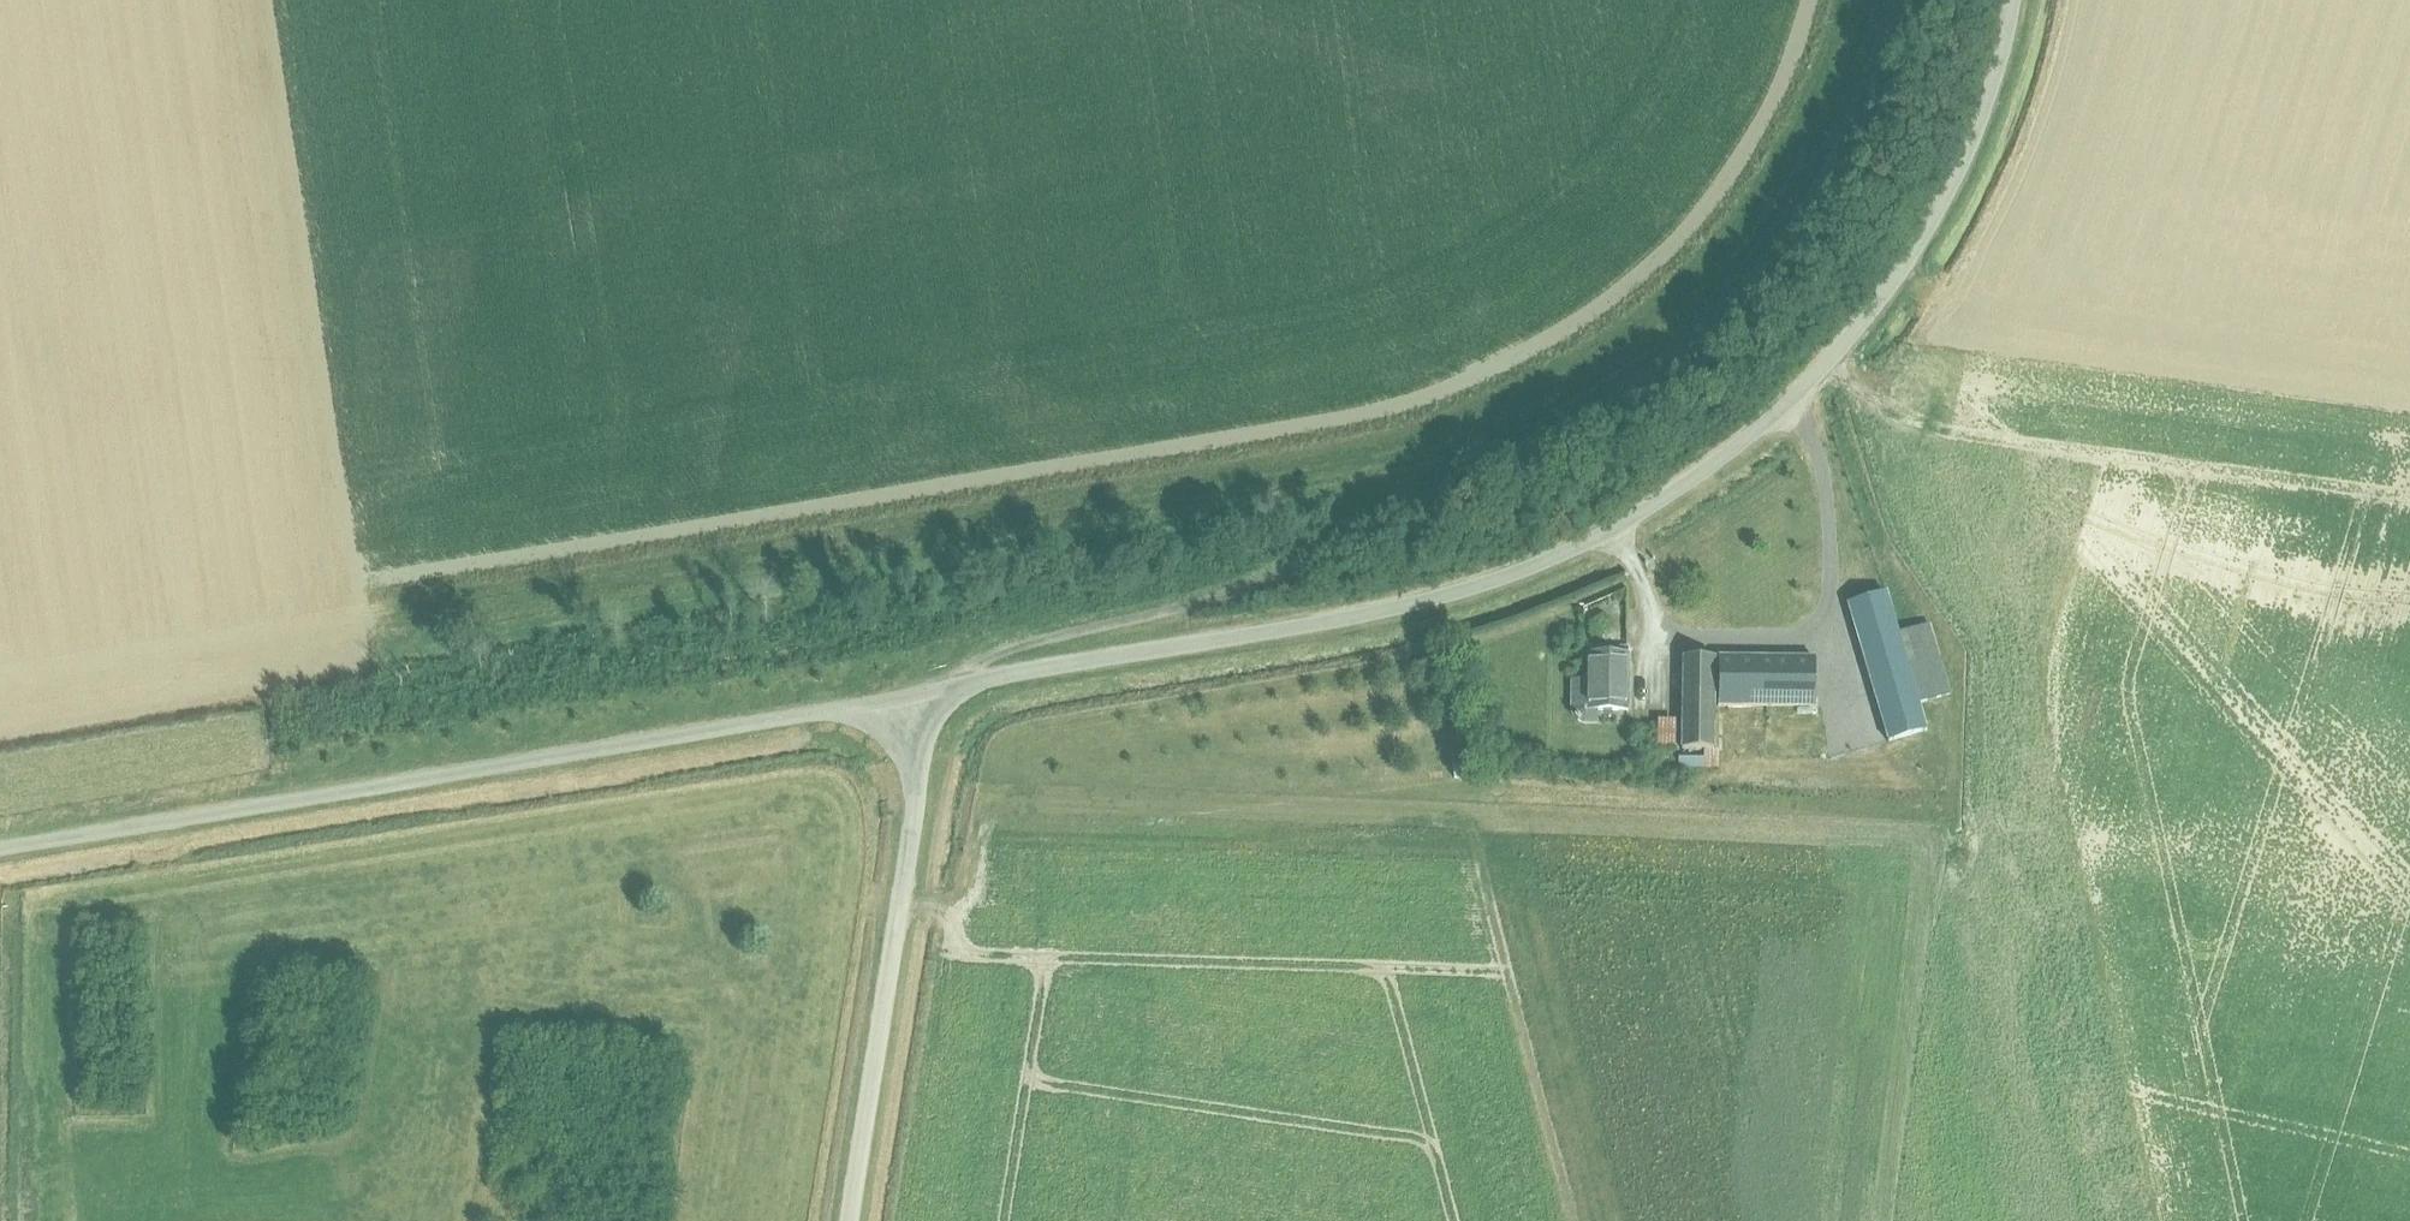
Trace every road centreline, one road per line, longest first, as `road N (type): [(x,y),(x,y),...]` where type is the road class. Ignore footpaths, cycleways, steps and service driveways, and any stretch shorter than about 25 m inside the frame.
road 1 (unclassified): [(921,696),(1483,584),(1558,557),(1719,468),(1863,329),(1918,250),(1971,139),(2009,0)]
road 2 (track): [(958,687),(963,673),(987,657),(1189,604),(1280,571),(1492,469),(1641,377),(1731,300),(1798,219),(1846,131),(1898,0)]
road 3 (unclassified): [(0,848),(921,696)]
road 4 (unclassified): [(847,1220),(923,738),(921,696)]

